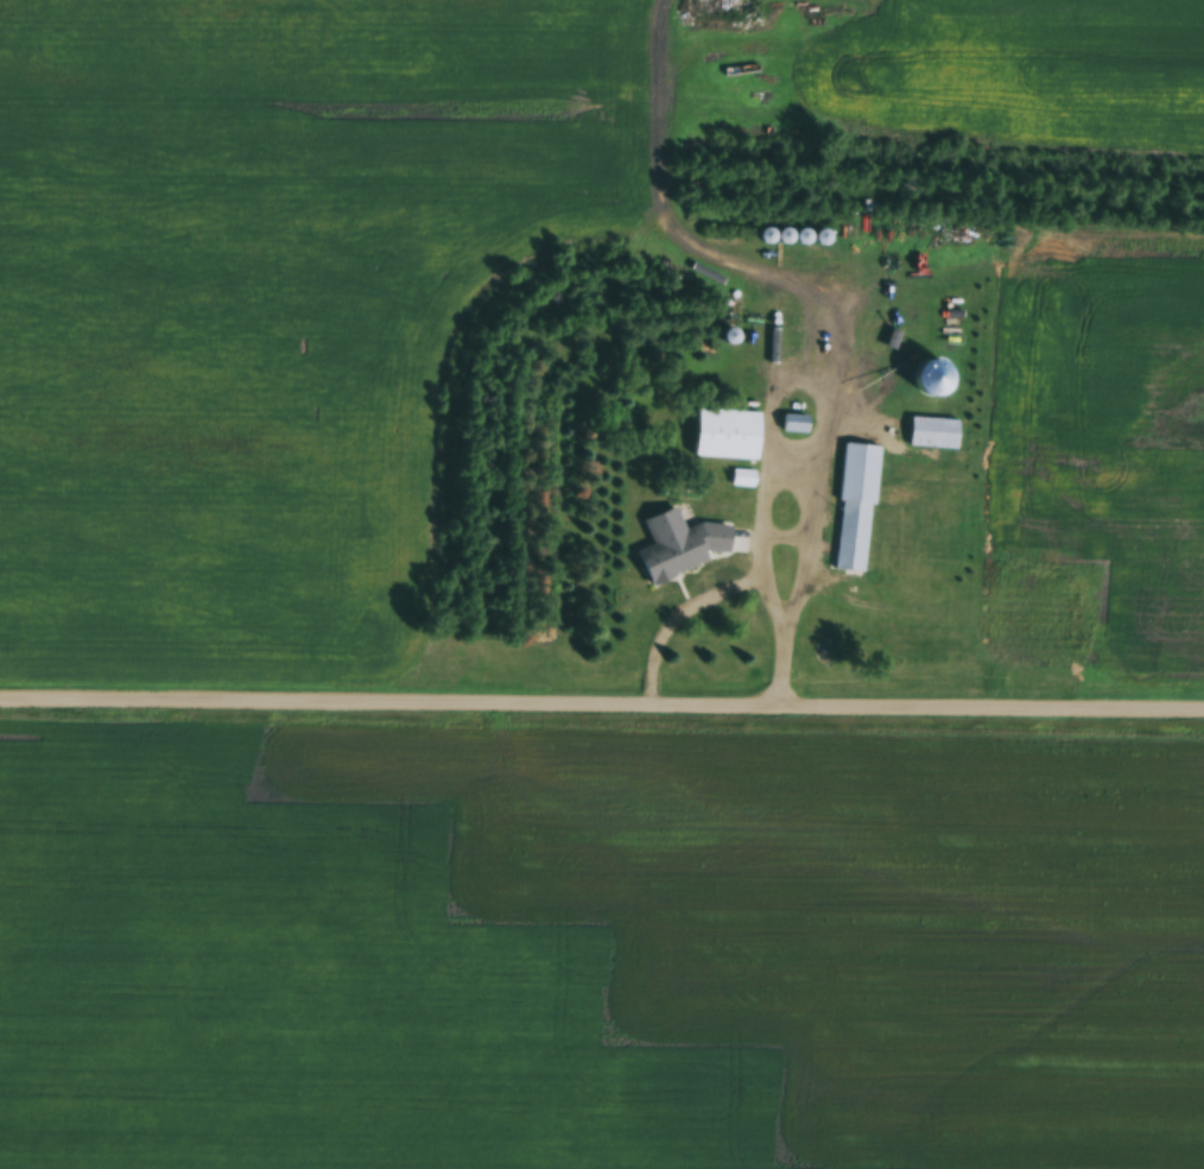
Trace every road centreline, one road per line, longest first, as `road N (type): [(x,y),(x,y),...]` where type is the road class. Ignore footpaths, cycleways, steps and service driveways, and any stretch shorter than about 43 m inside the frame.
road 1 (residential): [(1203,719),(0,708)]

